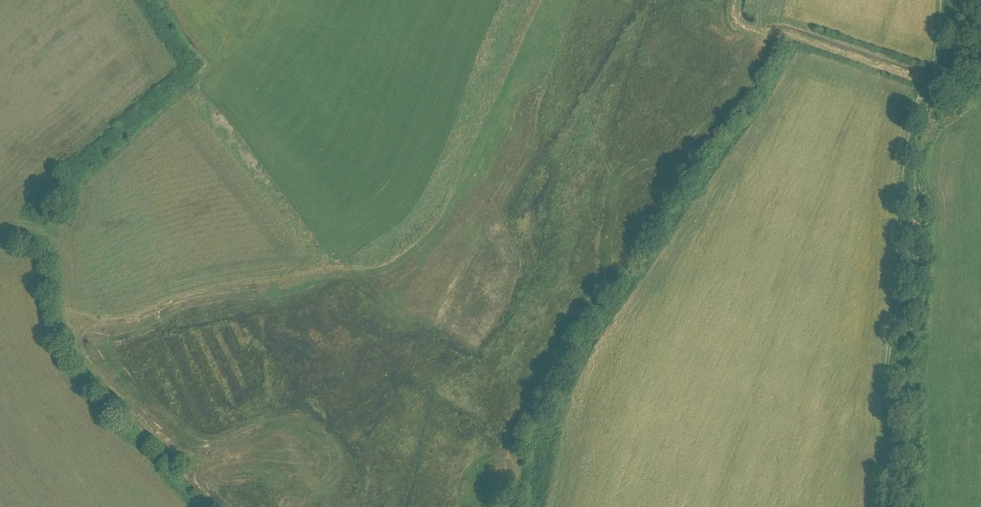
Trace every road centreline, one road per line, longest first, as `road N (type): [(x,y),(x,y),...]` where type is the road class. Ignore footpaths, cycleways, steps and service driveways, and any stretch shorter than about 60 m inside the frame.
road 1 (track): [(889,506),(906,178),(942,0)]
road 2 (track): [(927,92),(736,29),(734,0)]

